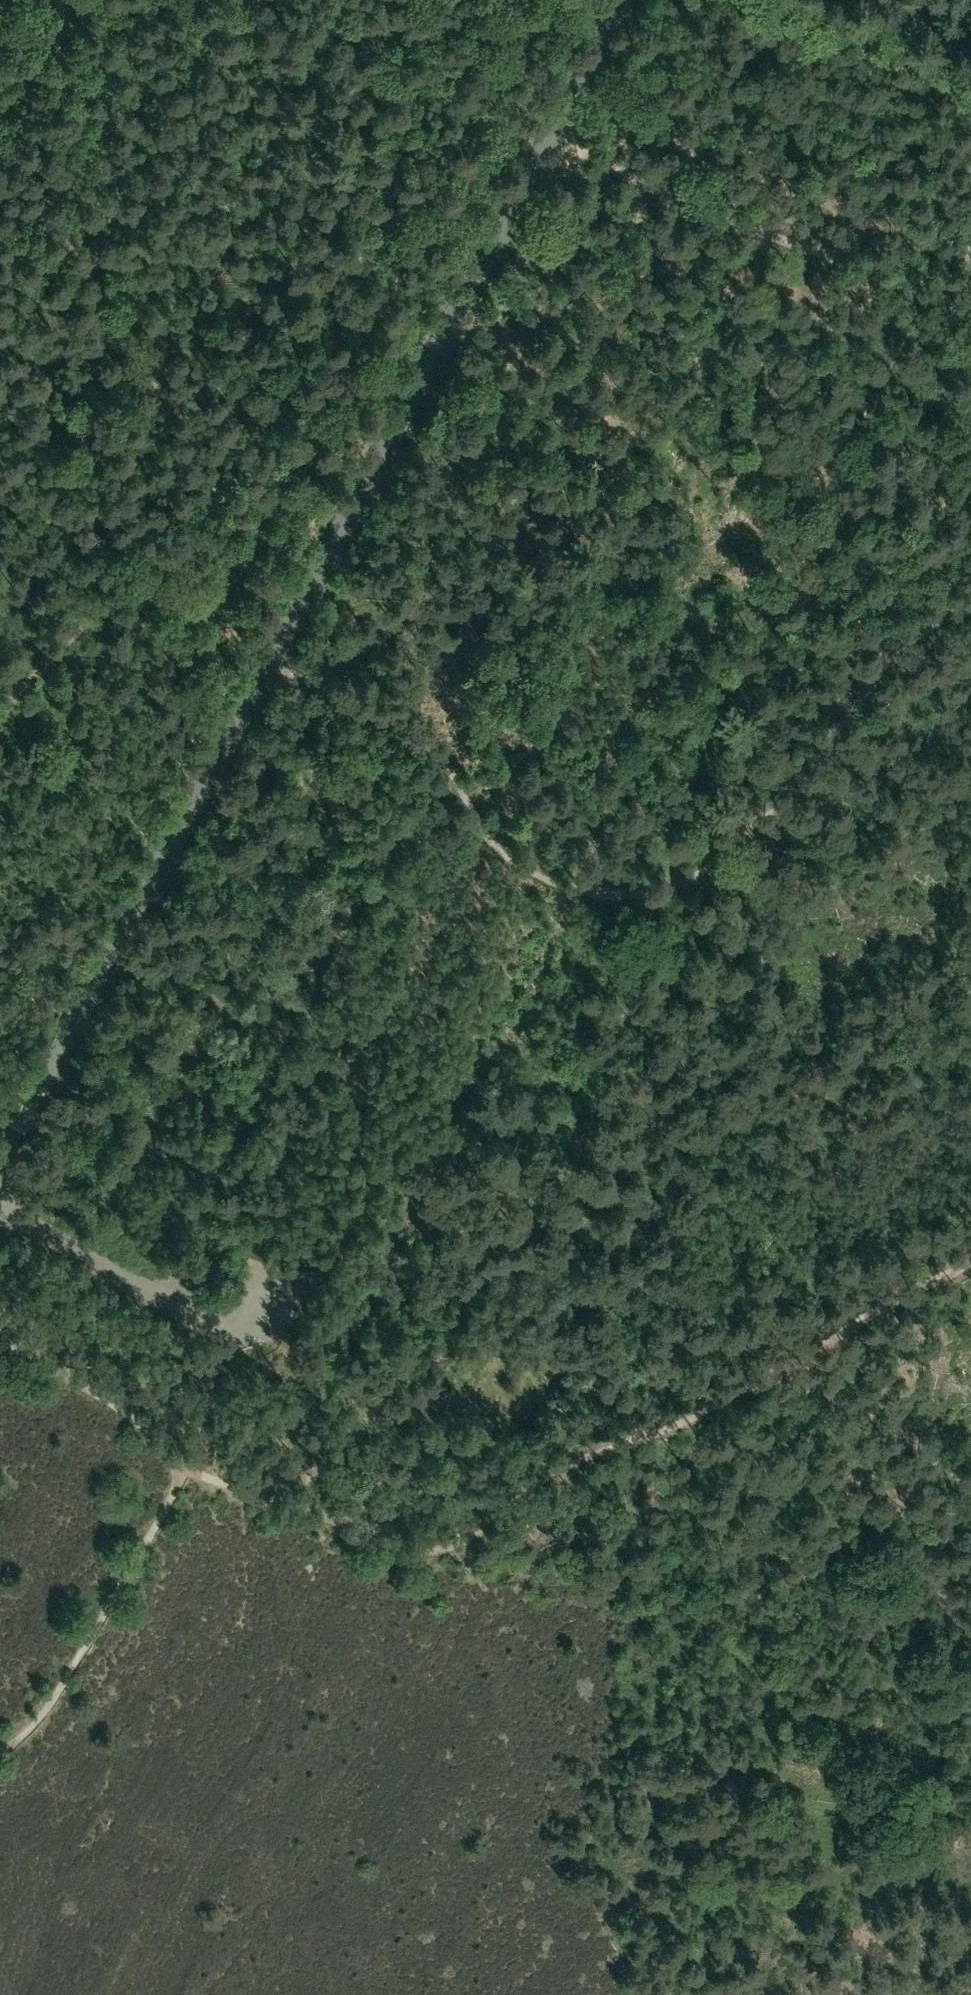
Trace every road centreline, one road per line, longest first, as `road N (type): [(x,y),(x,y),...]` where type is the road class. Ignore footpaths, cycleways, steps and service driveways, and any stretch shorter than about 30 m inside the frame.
road 1 (unclassified): [(0,1161),(629,0)]

